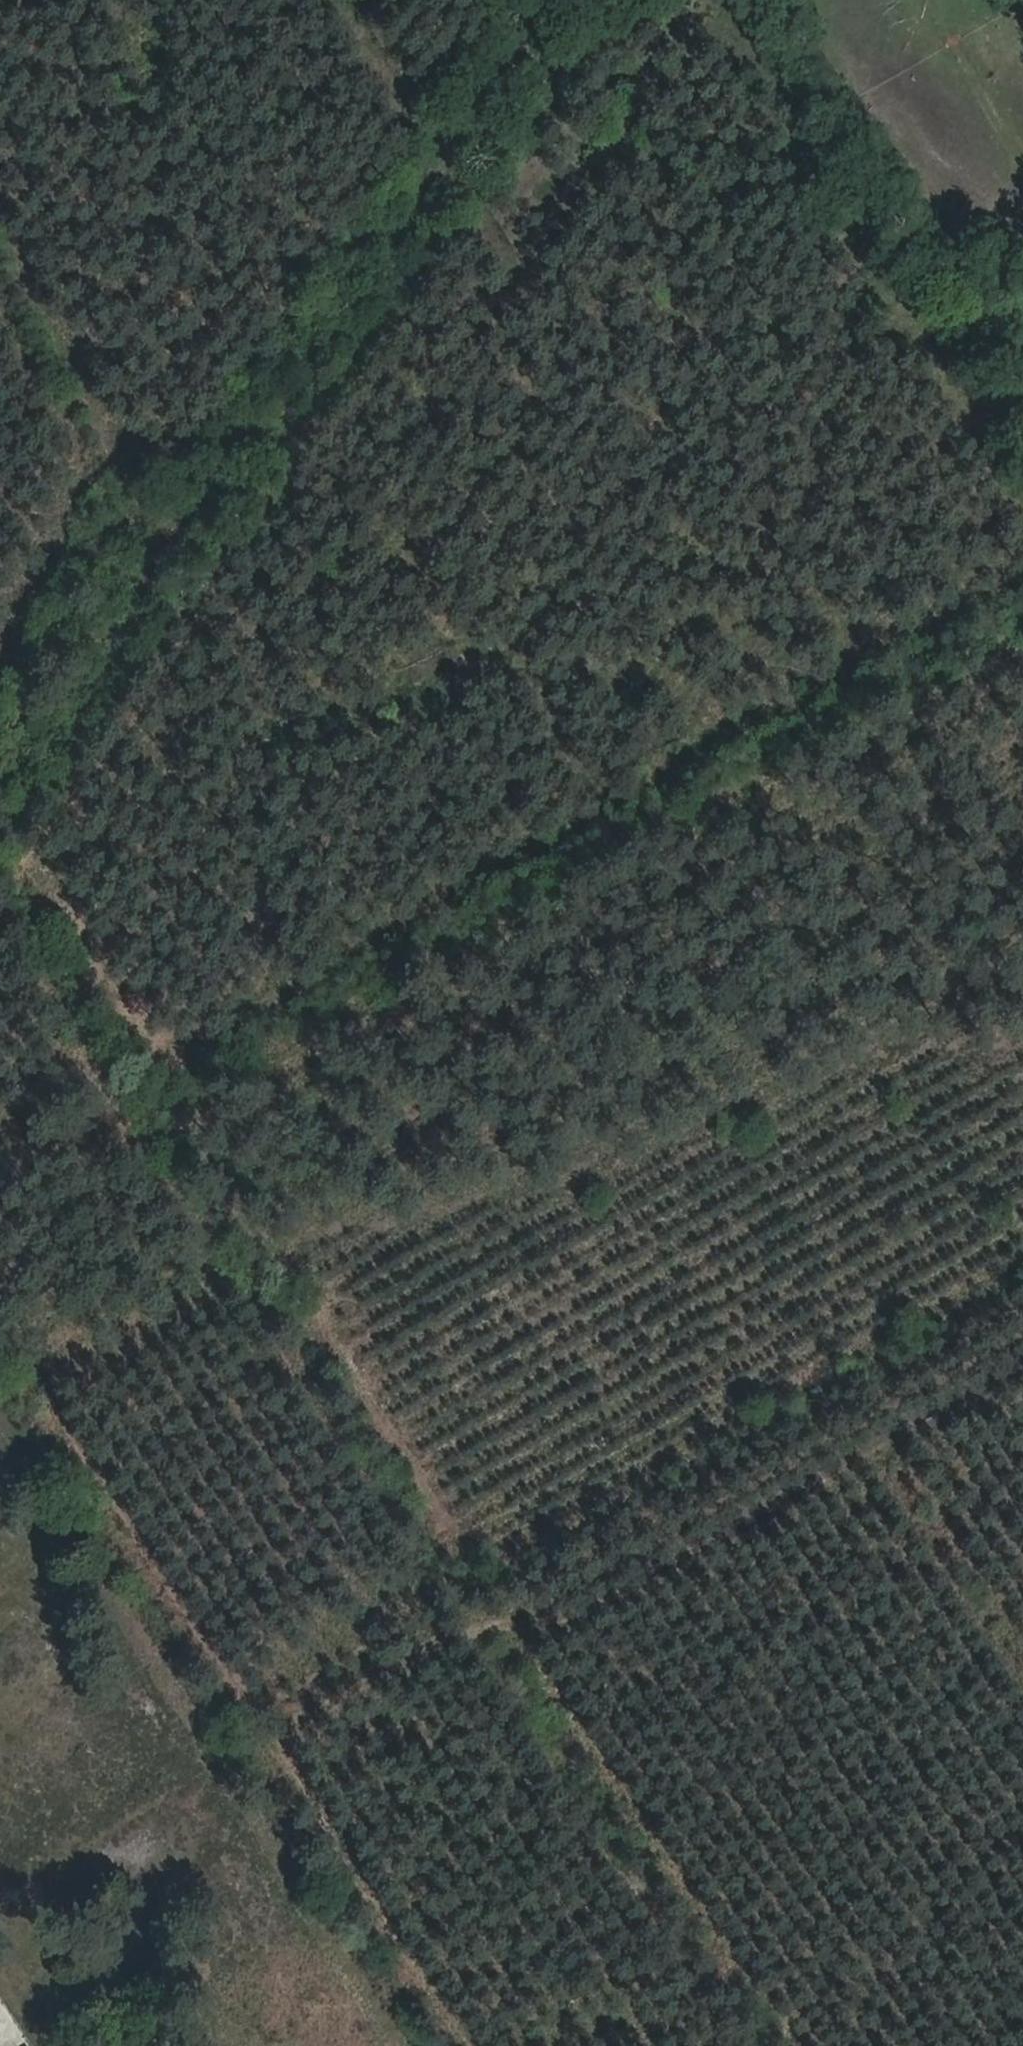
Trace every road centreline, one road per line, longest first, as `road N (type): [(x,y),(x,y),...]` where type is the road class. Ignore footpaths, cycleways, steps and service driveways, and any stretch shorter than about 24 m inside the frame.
road 1 (track): [(1022,171),(928,0)]

